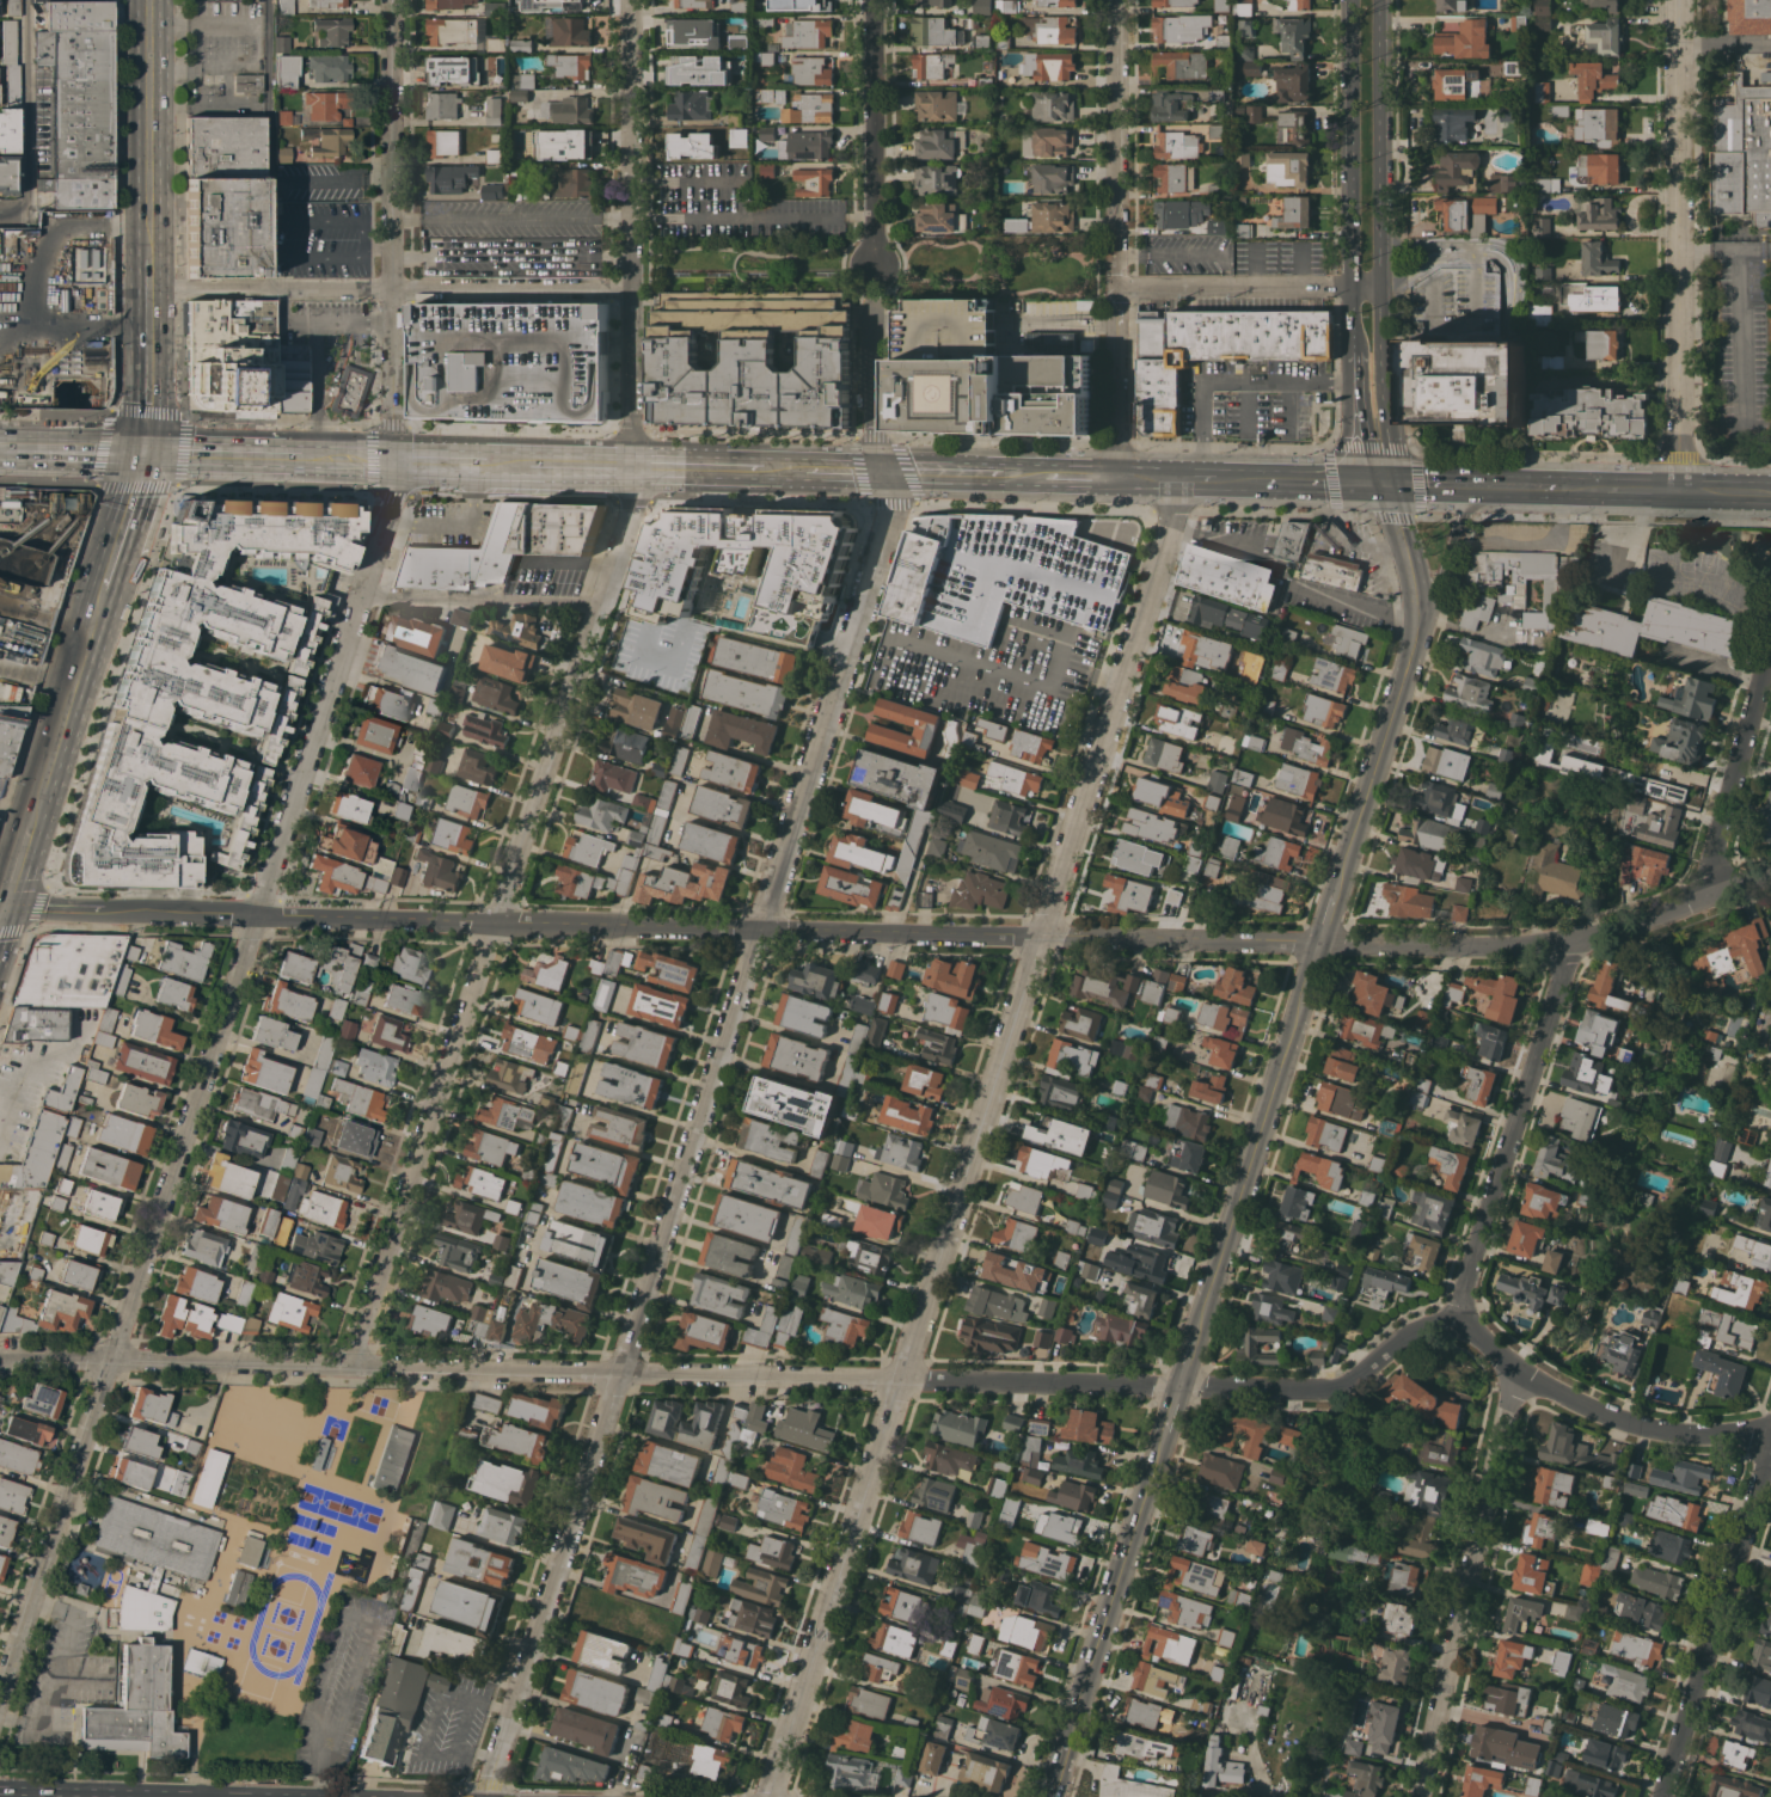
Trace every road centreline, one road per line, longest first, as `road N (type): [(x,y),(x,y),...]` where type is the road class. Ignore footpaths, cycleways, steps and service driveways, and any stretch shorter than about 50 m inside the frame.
road 1 (residential): [(1770,1428),(1692,1436),(1636,1427),(1518,1374),(1454,1319),(1407,1332),(1356,1380),(1329,1391),(0,1357)]
road 2 (residential): [(871,305),(872,437),(893,504),(887,532),(488,1796)]
road 3 (residential): [(1178,482),(1168,540),(1044,937),(767,1796)]
road 4 (tertiary): [(1319,942),(0,913)]
road 5 (residential): [(363,597),(0,1708)]
road 6 (residential): [(631,467),(632,499),(602,605),(351,1364)]
road 7 (residential): [(1683,0),(1684,491)]
road 8 (residential): [(1115,0),(1113,480)]
road 9 (residential): [(1770,875),(1575,939),(1488,946),(1319,942)]
road 10 (residential): [(1518,1374),(1411,1796)]
road 11 (residential): [(1575,939),(1454,1319)]
road 12 (residential): [(1770,1449),(1661,1796)]
road 13 (secondary): [(1404,544),(1418,589),(1415,645),(1337,889)]
road 14 (secondary): [(1304,992),(1199,1326)]
road 15 (secondary): [(1157,1459),(1070,1741)]
road 16 (residential): [(390,0),(388,292)]
road 17 (residential): [(630,0),(631,288)]
road 18 (secondary): [(1385,287),(1384,0)]
road 19 (secondary): [(1352,0),(1352,287)]
road 20 (residential): [(872,0),(872,266)]
road 21 (primary): [(147,0),(149,260)]
road 22 (residential): [(1770,648),(1710,896)]
road 23 (primary): [(99,590),(29,818)]
road 24 (primary): [(140,467),(360,474)]
road 25 (secondary): [(1377,485),(1389,431),(1385,287)]
road 26 (primary): [(1562,489),(1377,485)]
road 27 (residential): [(631,288),(631,467)]
road 28 (primary): [(149,260),(145,436)]
road 29 (residential): [(388,292),(393,460)]
road 30 (primary): [(1417,624),(1438,590),(1471,487)]
road 31 (primary): [(145,436),(0,435)]
road 32 (primary): [(286,444),(145,436)]
road 33 (residential): [(393,460),(392,495),(363,597)]
road 34 (primary): [(0,465),(140,467)]
road 35 (secondary): [(1350,350),(1355,433),(1377,485)]
road 36 (primary): [(528,462),(393,460)]
road 37 (primary): [(140,467),(99,590)]
road 38 (primary): [(760,471),(631,467)]

